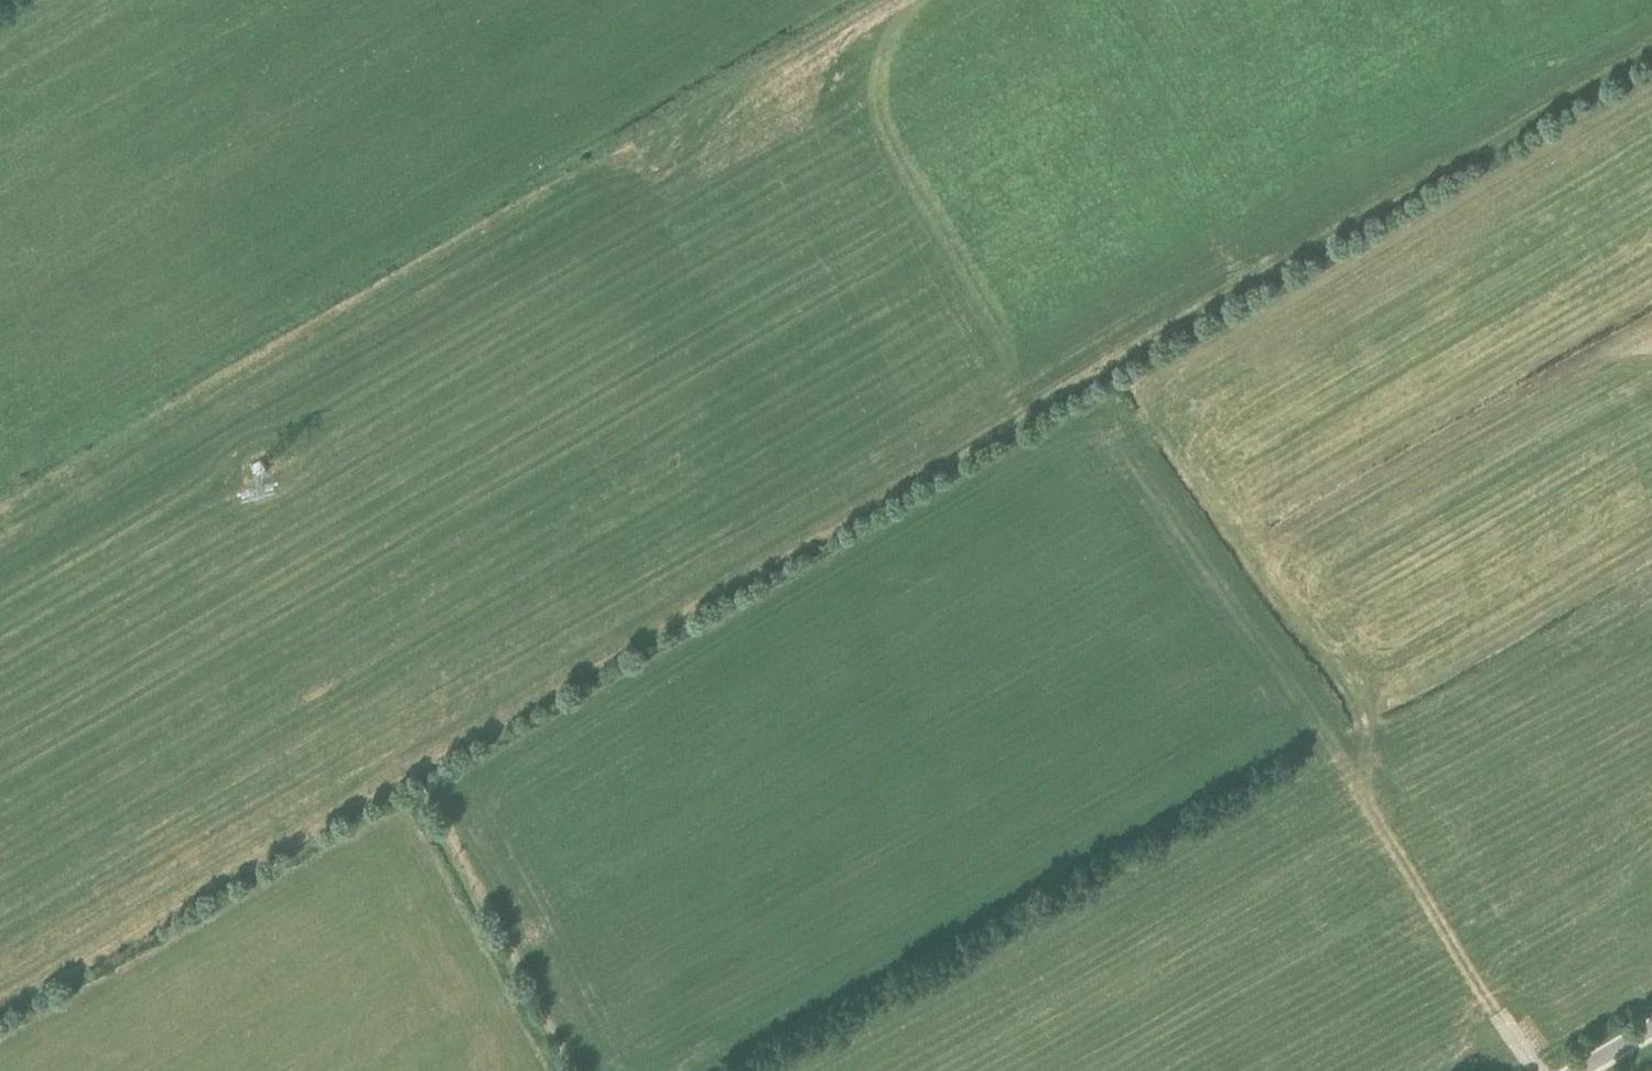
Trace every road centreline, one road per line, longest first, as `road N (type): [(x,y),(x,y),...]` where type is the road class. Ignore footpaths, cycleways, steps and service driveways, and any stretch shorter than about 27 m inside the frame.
road 1 (track): [(1294,706),(1346,747),(1541,1070)]

